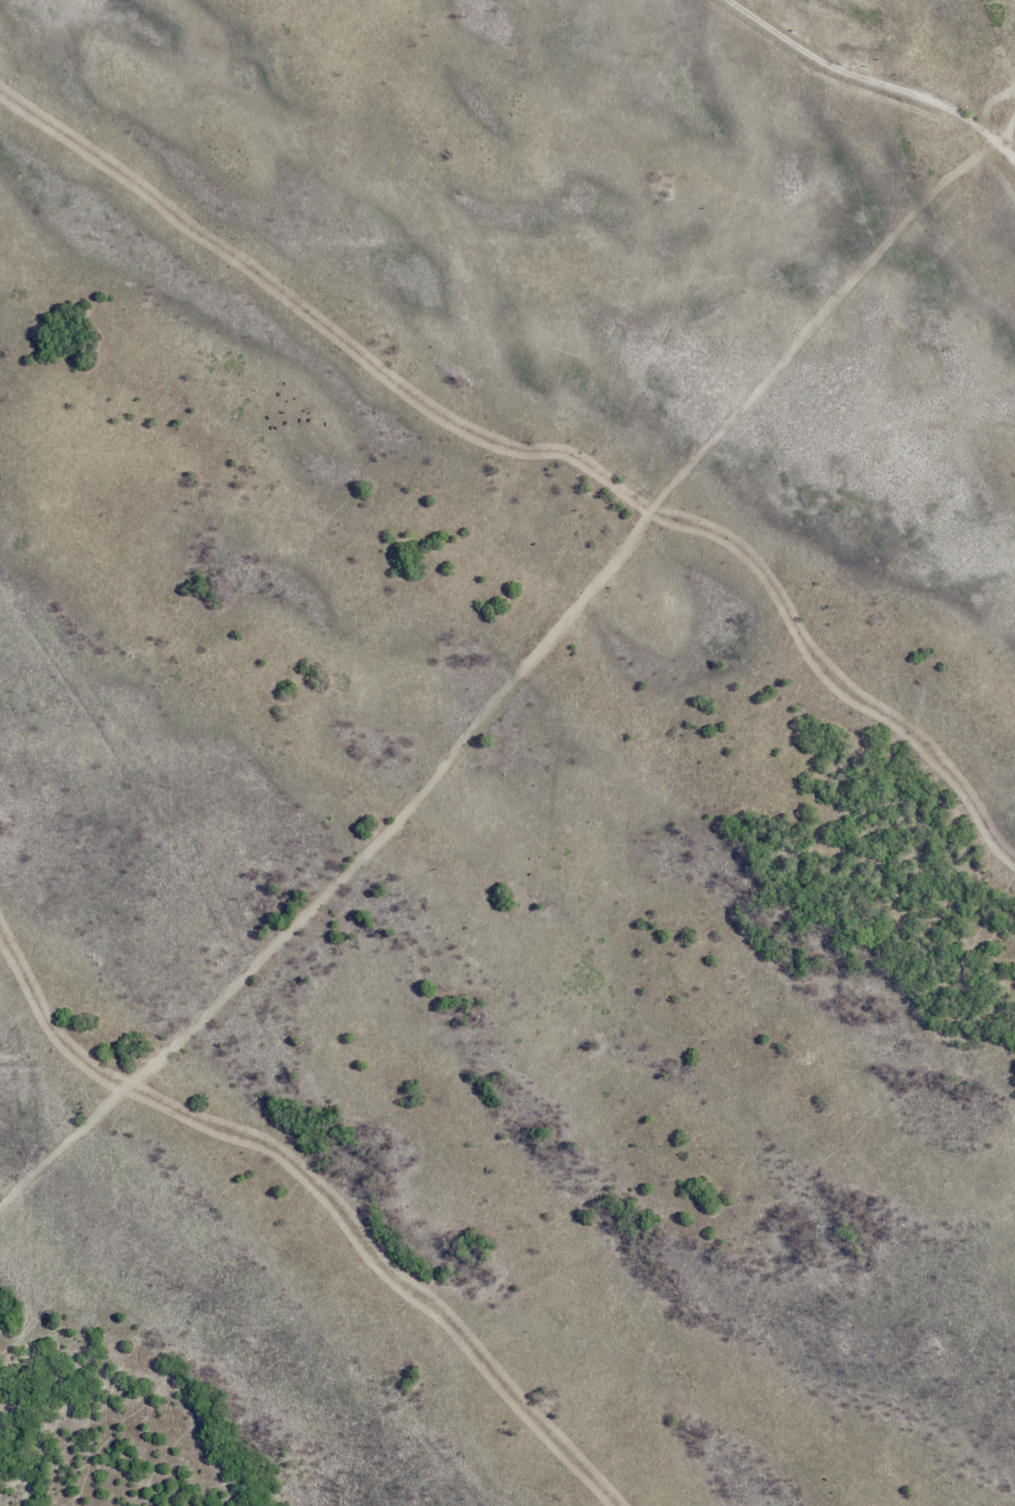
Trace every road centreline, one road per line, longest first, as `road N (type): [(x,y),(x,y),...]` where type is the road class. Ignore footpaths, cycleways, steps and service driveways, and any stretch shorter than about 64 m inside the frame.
road 1 (residential): [(716,0),(876,104),(1014,226)]

